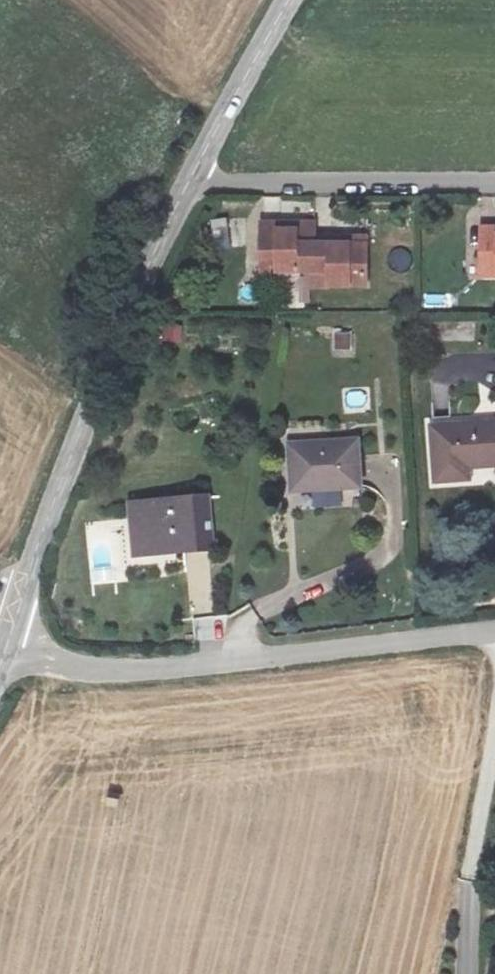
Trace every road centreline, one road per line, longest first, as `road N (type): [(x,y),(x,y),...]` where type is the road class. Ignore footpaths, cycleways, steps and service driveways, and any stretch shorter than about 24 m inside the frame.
road 1 (unclassified): [(185,181),(62,460),(0,662)]
road 2 (residential): [(0,667),(168,668),(494,640)]
road 3 (residential): [(185,181),(494,186)]
road 4 (residential): [(494,695),(466,973)]
road 5 (unclassified): [(295,0),(185,181)]

